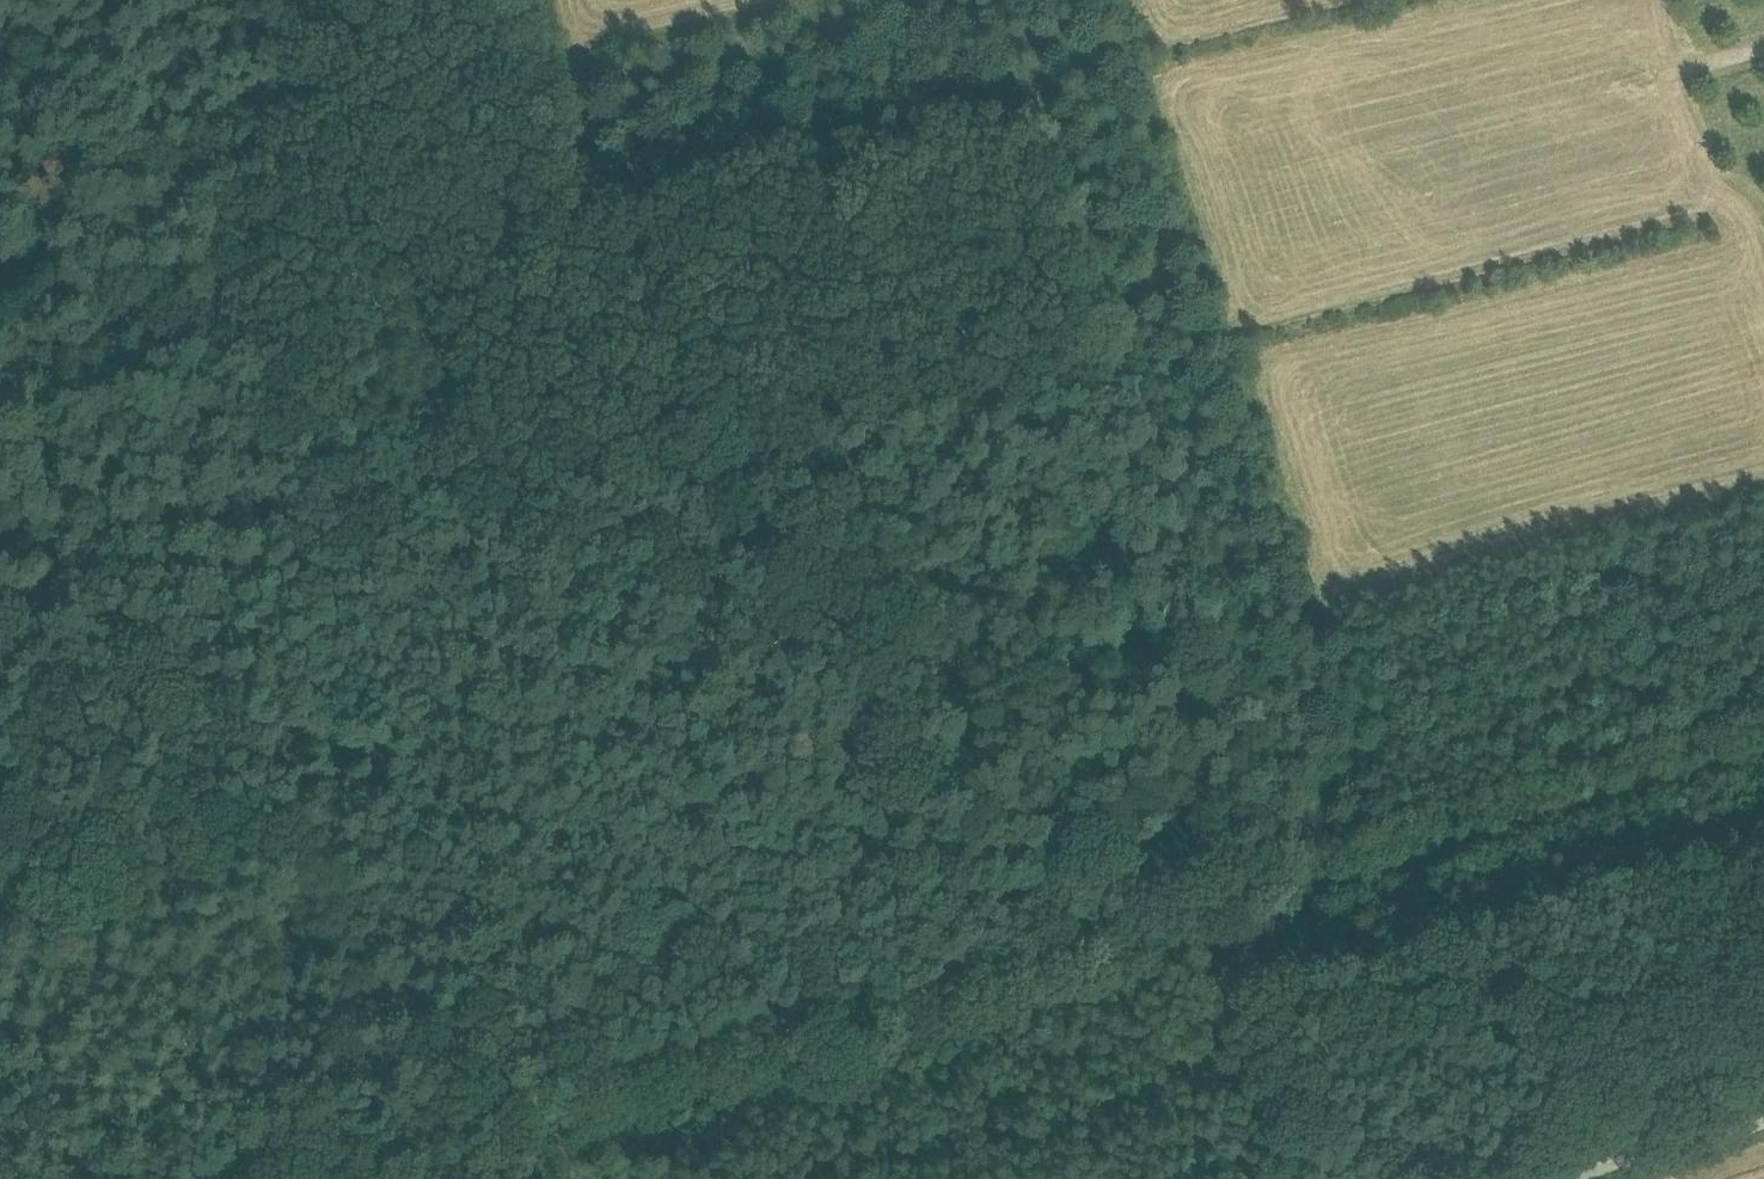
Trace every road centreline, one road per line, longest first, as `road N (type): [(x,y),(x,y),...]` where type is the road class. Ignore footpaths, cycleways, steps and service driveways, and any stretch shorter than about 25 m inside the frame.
road 1 (track): [(1286,1178),(1229,928),(204,1178)]
road 2 (track): [(1763,758),(1229,928)]
road 3 (track): [(1763,1109),(1541,1178)]

